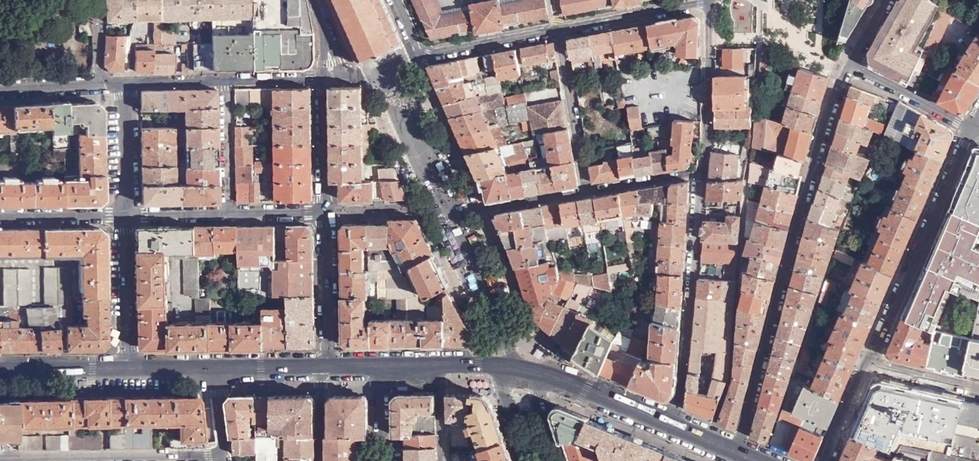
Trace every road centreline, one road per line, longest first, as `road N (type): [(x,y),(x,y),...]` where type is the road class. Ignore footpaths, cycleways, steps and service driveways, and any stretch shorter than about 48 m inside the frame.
road 1 (residential): [(740,452),(844,72)]
road 2 (residential): [(868,367),(971,129)]
road 3 (residential): [(675,425),(683,407),(701,172)]
road 4 (residential): [(0,456),(220,454)]
road 5 (residential): [(701,172),(710,4)]
road 6 (residential): [(557,32),(585,192)]
road 7 (residential): [(511,363),(511,344),(452,215)]
road 8 (residential): [(557,32),(710,4)]
road 9 (residential): [(129,368),(124,213)]
road 10 (residential): [(325,212),(327,364)]
road 11 (residential): [(450,210),(388,75)]
road 12 (residential): [(844,72),(971,129)]
road 13 (residential): [(420,56),(557,32)]
road 14 (primary): [(675,425),(546,373)]
road 15 (residential): [(324,75),(325,212)]
road 16 (residential): [(452,215),(585,192)]
road 17 (residential): [(225,212),(224,80)]
road 18 (residential): [(124,213),(126,83)]
road 19 (primary): [(129,368),(0,369)]
road 20 (residential): [(450,210),(325,212)]
road 21 (residential): [(0,215),(124,213)]

